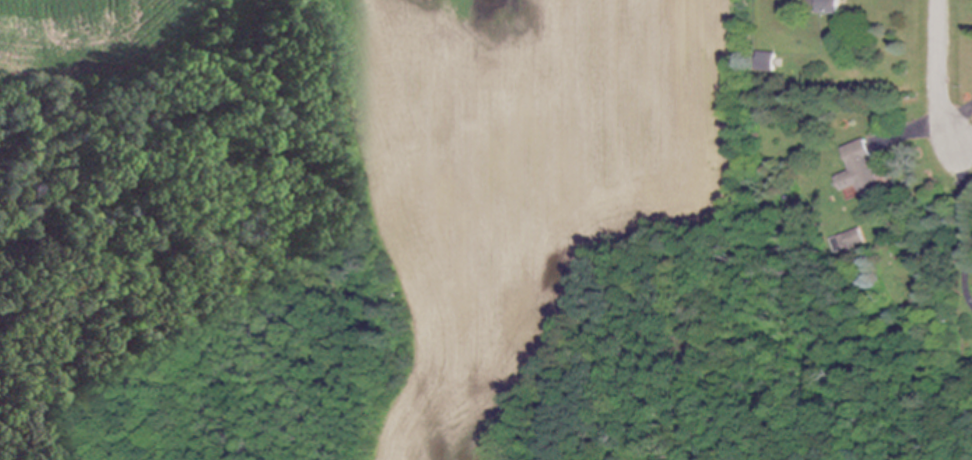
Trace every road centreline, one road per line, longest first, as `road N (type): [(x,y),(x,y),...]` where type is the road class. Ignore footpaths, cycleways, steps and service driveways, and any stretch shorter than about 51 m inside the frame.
road 1 (residential): [(955,141),(941,102),(942,0)]

